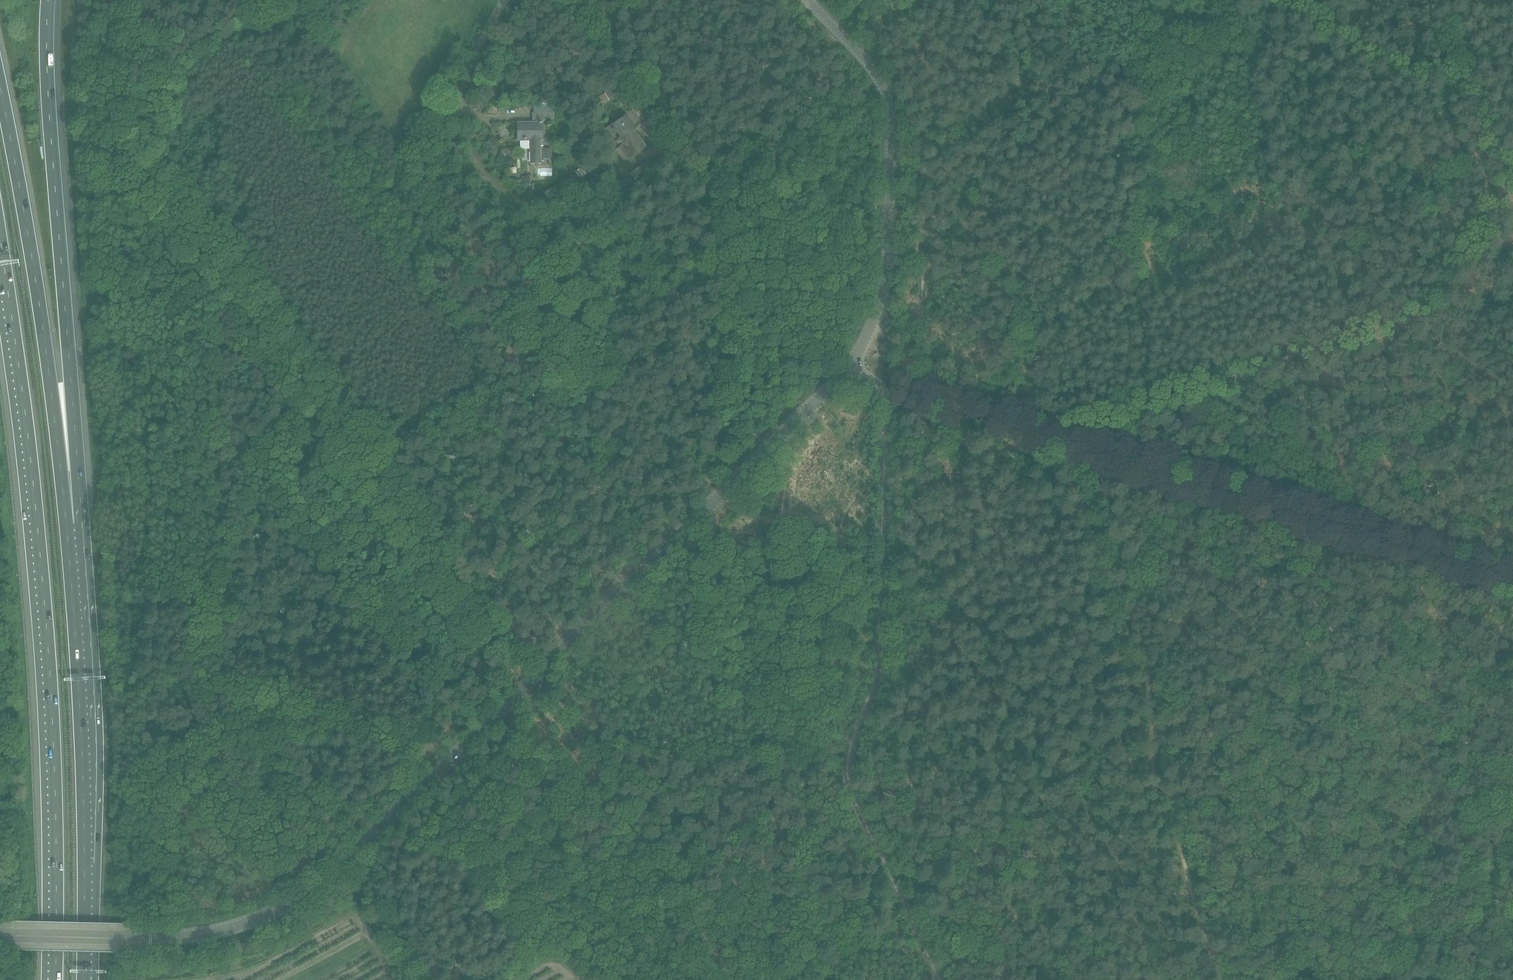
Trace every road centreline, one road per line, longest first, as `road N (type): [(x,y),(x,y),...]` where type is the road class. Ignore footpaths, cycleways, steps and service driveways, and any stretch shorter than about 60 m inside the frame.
road 1 (tertiary): [(13,935),(176,938),(286,906),(517,696),(841,374)]
road 2 (motorway): [(0,259),(42,613),(52,979)]
road 3 (unclassified): [(939,979),(842,766),(864,677),(877,399),(841,374)]
road 4 (motorway): [(67,524),(75,428),(48,0)]
road 5 (motorway): [(84,979),(82,748),(67,524)]
road 6 (motorway): [(67,524),(0,83)]
road 7 (tertiary): [(841,374),(881,297),(884,105),(872,74),(805,0)]

